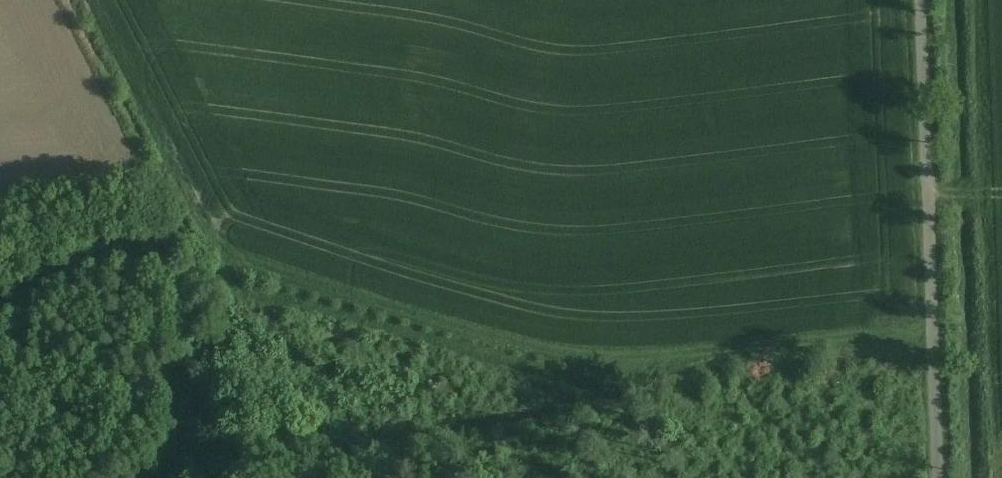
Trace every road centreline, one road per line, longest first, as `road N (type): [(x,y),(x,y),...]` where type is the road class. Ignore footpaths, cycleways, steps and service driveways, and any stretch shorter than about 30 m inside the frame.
road 1 (unclassified): [(940,477),(922,0)]

